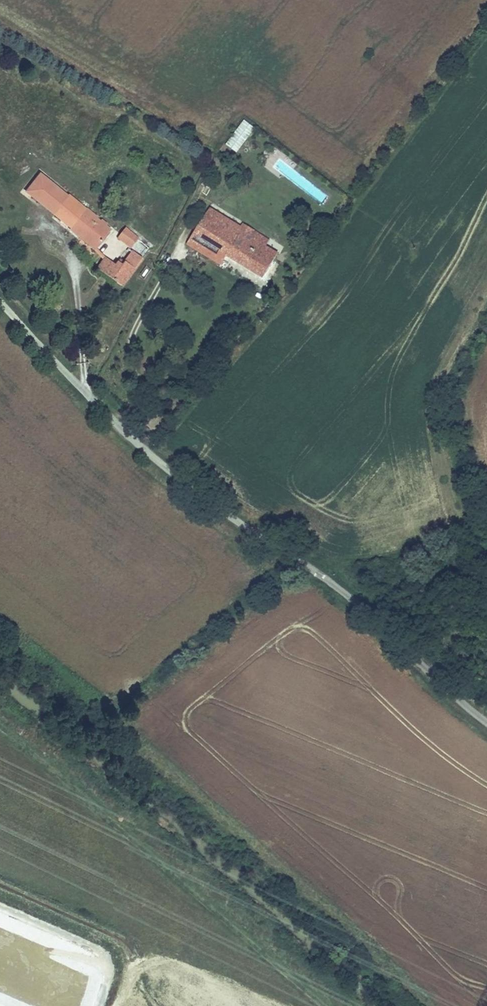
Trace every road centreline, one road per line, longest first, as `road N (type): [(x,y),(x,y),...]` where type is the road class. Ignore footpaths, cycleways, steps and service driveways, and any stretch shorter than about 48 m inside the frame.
road 1 (residential): [(486,720),(337,585),(149,450),(0,300)]
road 2 (track): [(0,724),(325,1005)]

